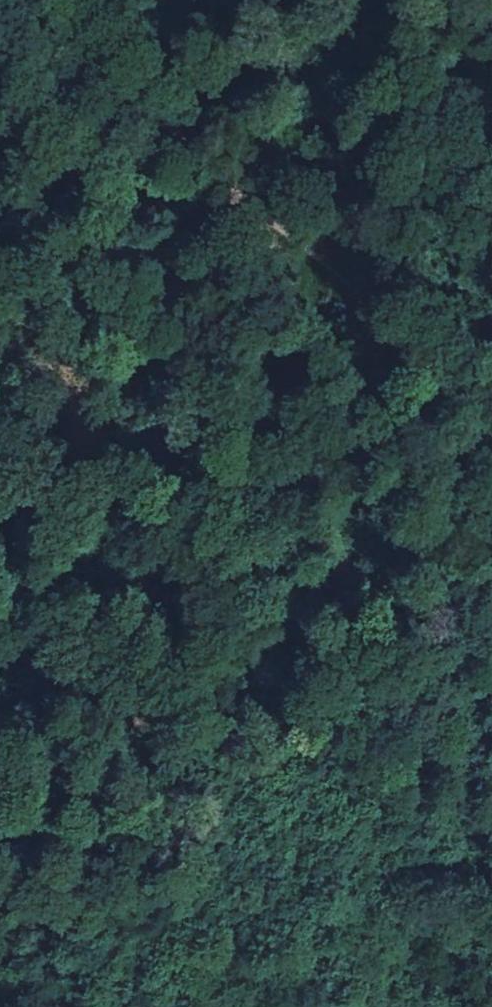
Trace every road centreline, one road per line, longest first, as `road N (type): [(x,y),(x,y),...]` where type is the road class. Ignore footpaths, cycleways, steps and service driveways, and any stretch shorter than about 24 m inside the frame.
road 1 (track): [(491,454),(265,628),(63,826),(0,933)]

